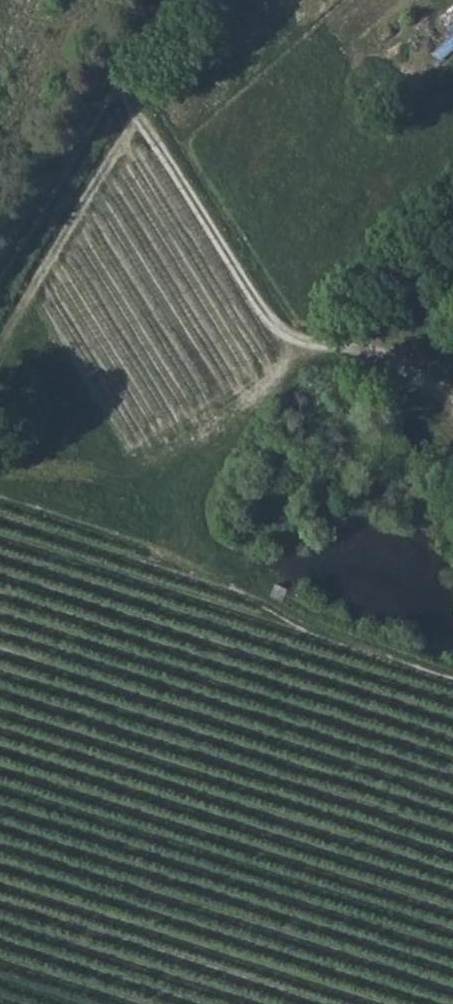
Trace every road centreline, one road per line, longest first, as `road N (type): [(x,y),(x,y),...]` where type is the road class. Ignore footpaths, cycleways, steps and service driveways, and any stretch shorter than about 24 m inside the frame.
road 1 (track): [(0,276),(112,83),(176,0)]

